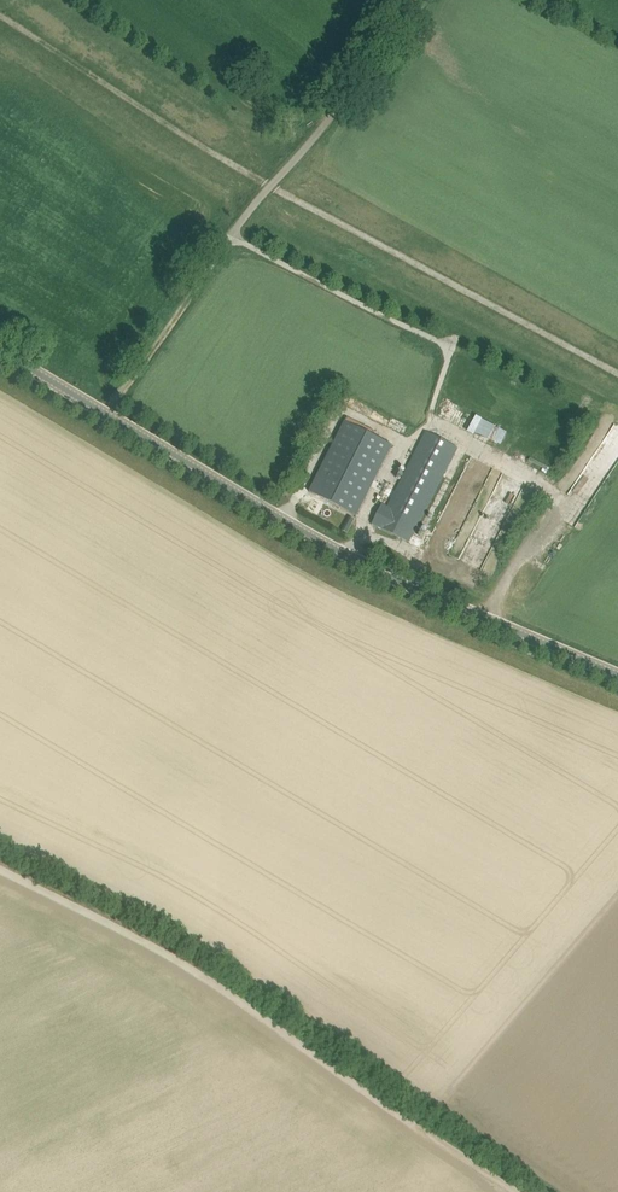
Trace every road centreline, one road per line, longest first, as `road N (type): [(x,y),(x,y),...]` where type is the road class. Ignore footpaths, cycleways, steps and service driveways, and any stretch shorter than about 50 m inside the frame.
road 1 (track): [(617,373),(188,138),(0,15)]
road 2 (tertiary): [(617,675),(313,537),(0,350)]
road 3 (track): [(0,865),(149,936),(528,1191)]
road 4 (track): [(413,0),(105,414)]

